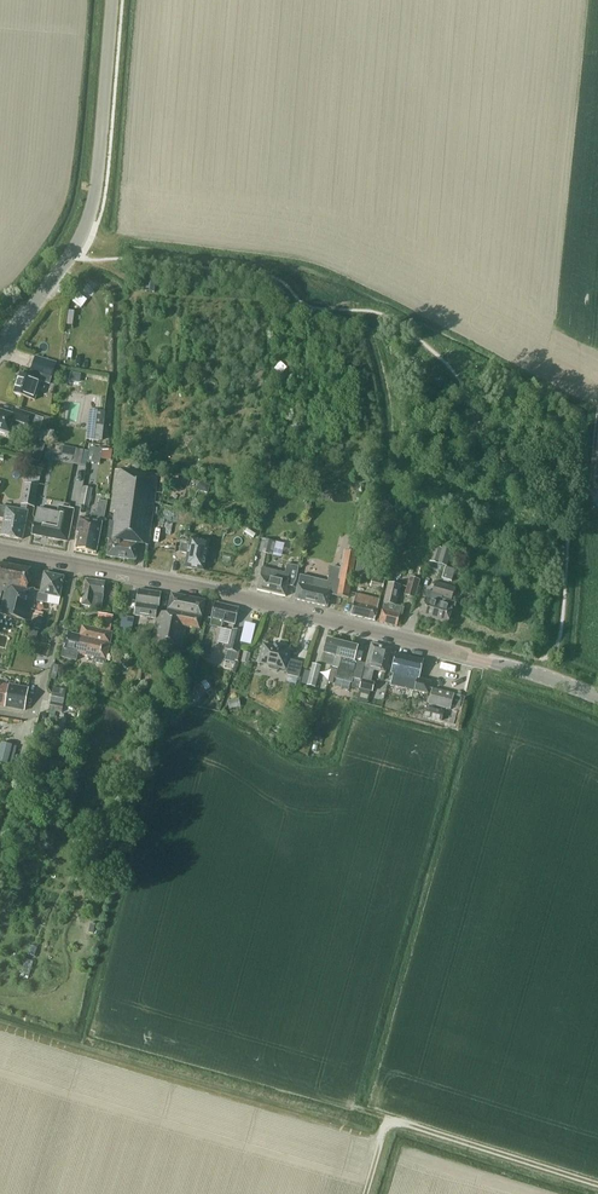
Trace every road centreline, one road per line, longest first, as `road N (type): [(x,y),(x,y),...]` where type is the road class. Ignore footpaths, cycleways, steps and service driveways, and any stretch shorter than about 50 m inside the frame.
road 1 (tertiary): [(597,696),(503,663),(75,562)]
road 2 (tertiary): [(0,348),(89,216),(112,0)]
road 3 (residential): [(75,562),(36,718),(0,712)]

